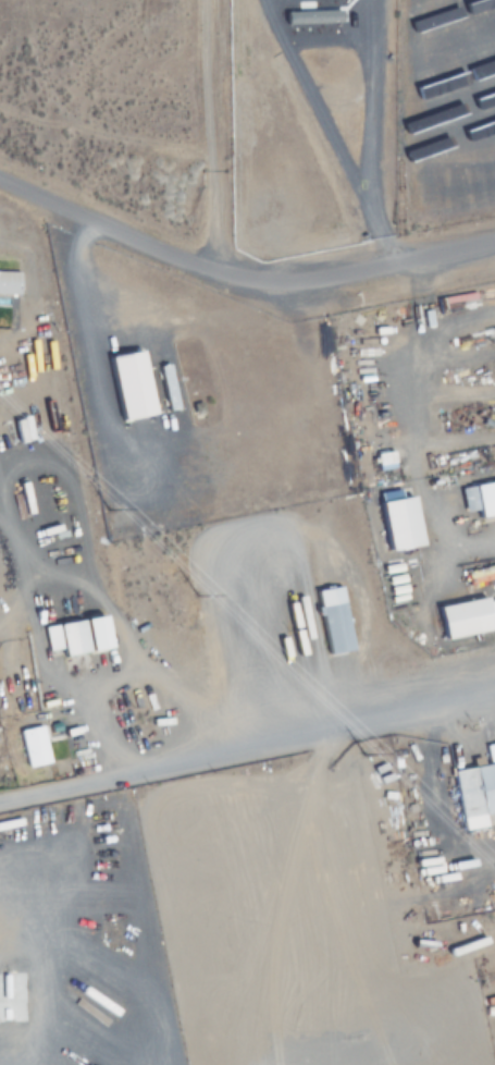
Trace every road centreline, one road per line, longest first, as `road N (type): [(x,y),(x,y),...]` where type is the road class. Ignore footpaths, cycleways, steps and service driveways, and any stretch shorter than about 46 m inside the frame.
road 1 (residential): [(494,692),(0,800)]
road 2 (residential): [(0,181),(203,272),(296,286),(378,276)]

